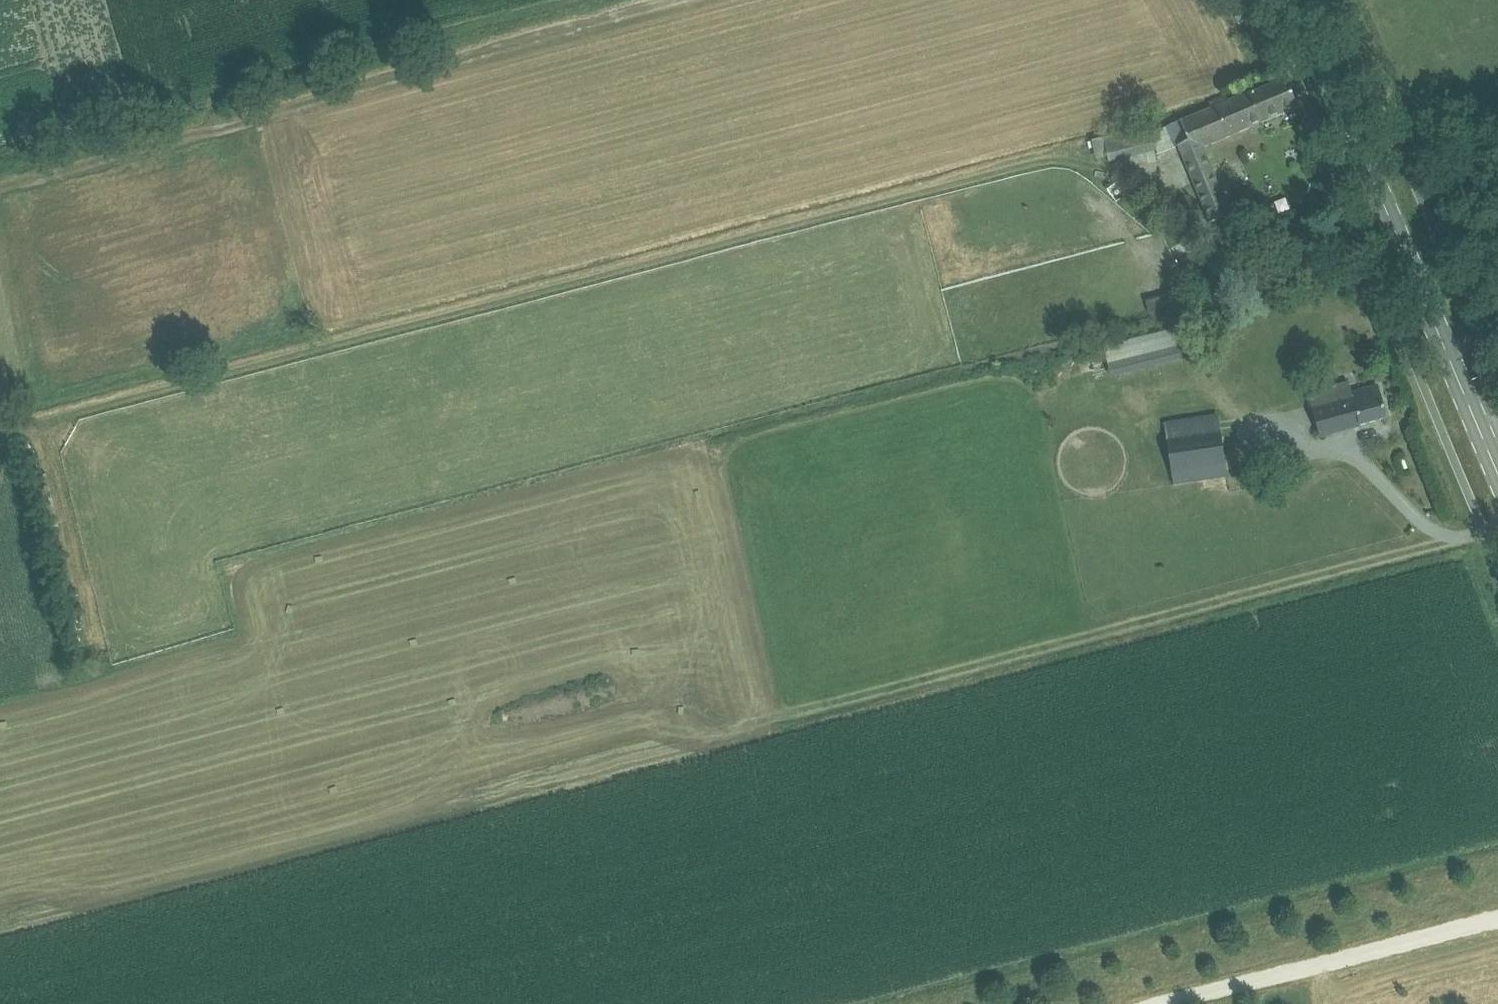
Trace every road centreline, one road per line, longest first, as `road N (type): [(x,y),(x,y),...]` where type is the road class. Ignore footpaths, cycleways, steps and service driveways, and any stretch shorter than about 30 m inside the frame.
road 1 (primary): [(1497,471),(1292,3)]
road 2 (track): [(1175,1003),(1497,919)]

